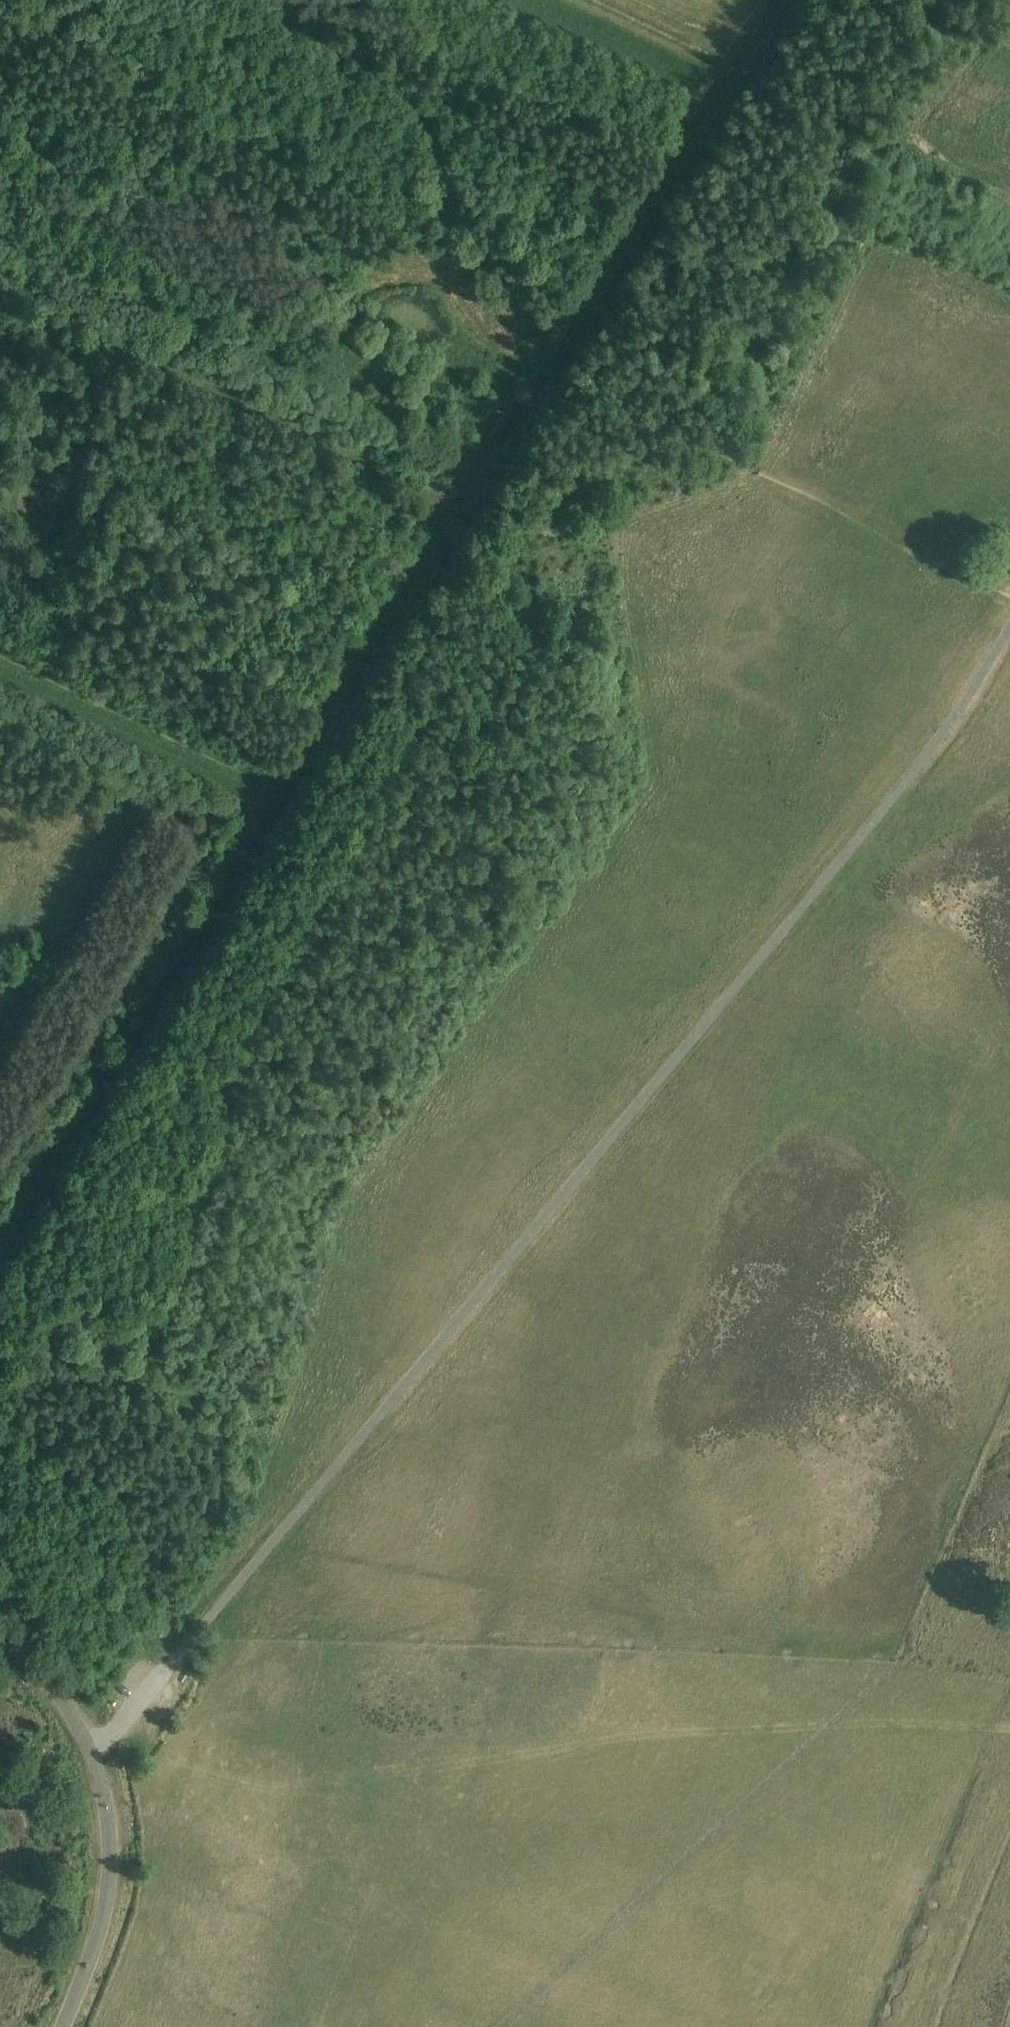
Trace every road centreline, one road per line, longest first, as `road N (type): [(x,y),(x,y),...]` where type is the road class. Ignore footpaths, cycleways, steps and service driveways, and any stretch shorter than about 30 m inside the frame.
road 1 (track): [(294,807),(0,1269)]
road 2 (unclassified): [(63,2026),(107,1894),(109,1836),(91,1750)]
road 3 (unclassified): [(91,1750),(31,1662),(0,1637)]
road 4 (unclassified): [(91,1750),(183,1651)]

